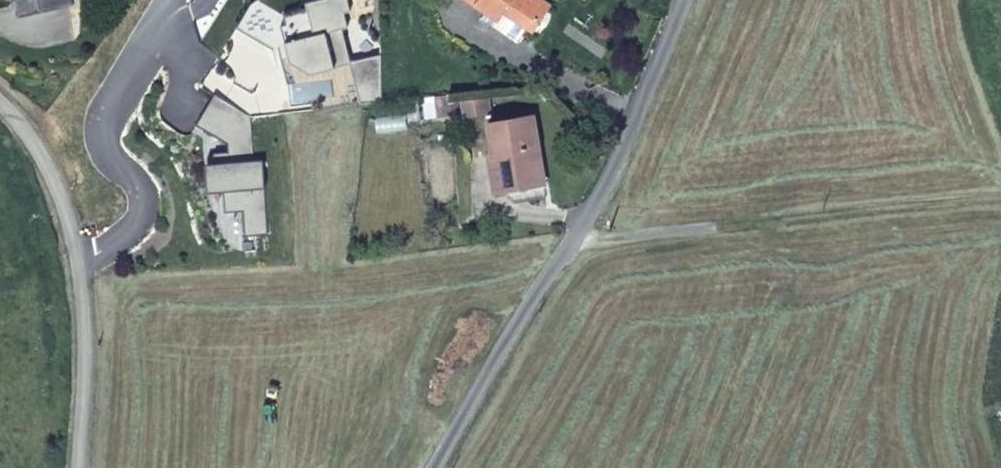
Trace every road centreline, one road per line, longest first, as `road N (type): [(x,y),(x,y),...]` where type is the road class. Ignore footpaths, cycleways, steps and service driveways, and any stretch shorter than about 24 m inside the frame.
road 1 (unclassified): [(432,467),(571,244),(641,108),(683,0)]
road 2 (track): [(571,244),(1000,203)]
road 3 (unclassified): [(79,467),(85,325),(67,212),(0,101)]

